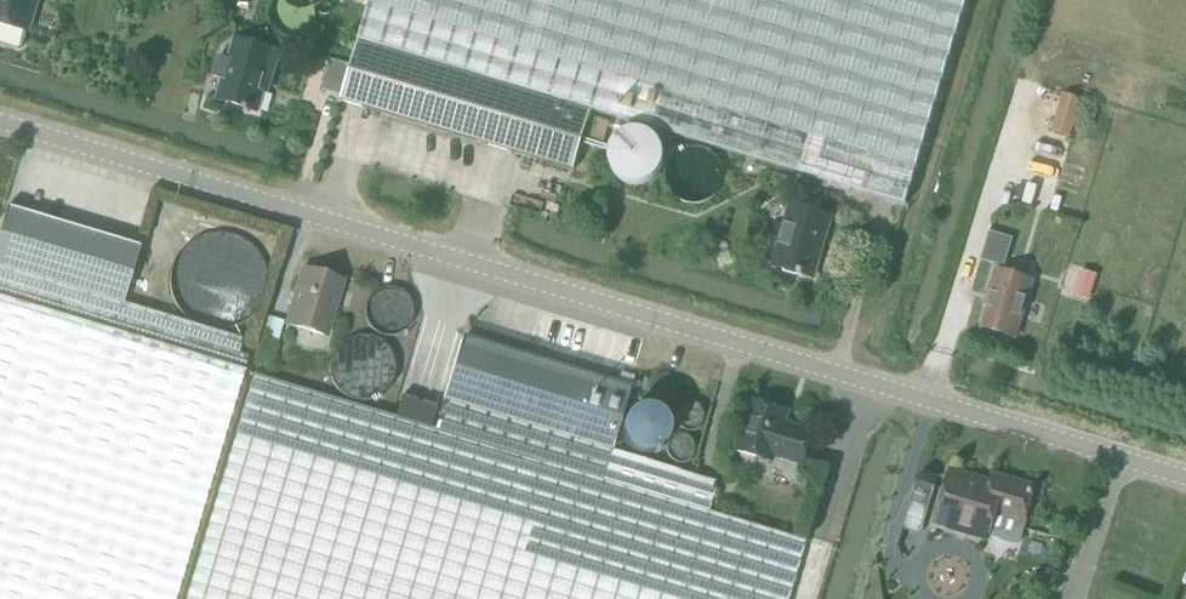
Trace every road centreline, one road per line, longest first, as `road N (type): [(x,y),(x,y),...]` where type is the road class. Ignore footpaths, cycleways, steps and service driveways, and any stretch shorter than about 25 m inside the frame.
road 1 (unclassified): [(1185,477),(0,127)]

